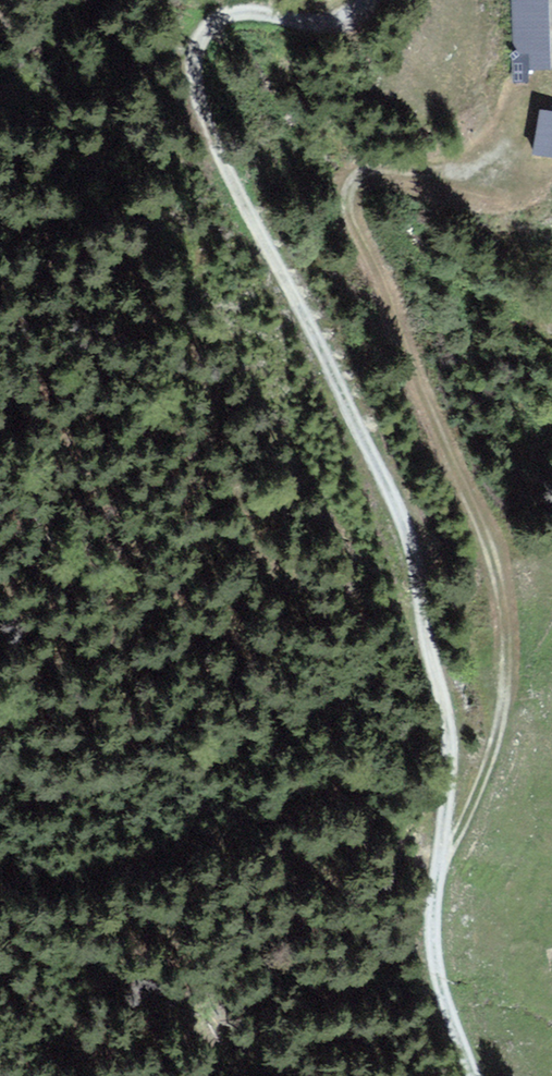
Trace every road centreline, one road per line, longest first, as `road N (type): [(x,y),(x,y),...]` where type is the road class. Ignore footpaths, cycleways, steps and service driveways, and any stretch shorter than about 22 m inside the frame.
road 1 (track): [(456,1075),(431,1009),(447,732),(406,530),(199,104),(200,54),(216,22),(233,15),(325,20),(363,0)]
road 2 (track): [(438,875),(492,767),(506,674),(503,616),(491,566),(355,241),(348,195),(362,173),(465,170),(496,158),(510,131)]

